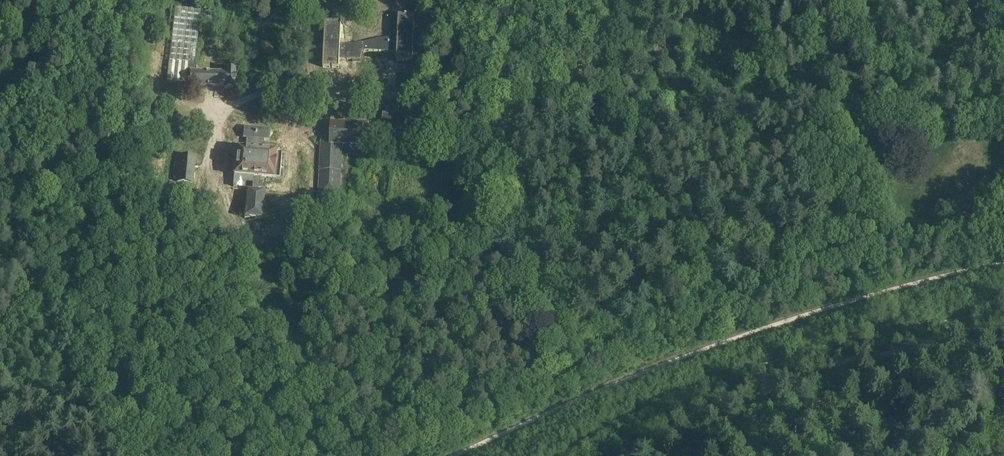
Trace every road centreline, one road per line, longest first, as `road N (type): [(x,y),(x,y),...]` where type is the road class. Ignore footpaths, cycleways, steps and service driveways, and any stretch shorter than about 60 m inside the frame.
road 1 (track): [(334,455),(555,360),(851,256),(1003,222)]
road 2 (unclassified): [(328,93),(1003,112)]

